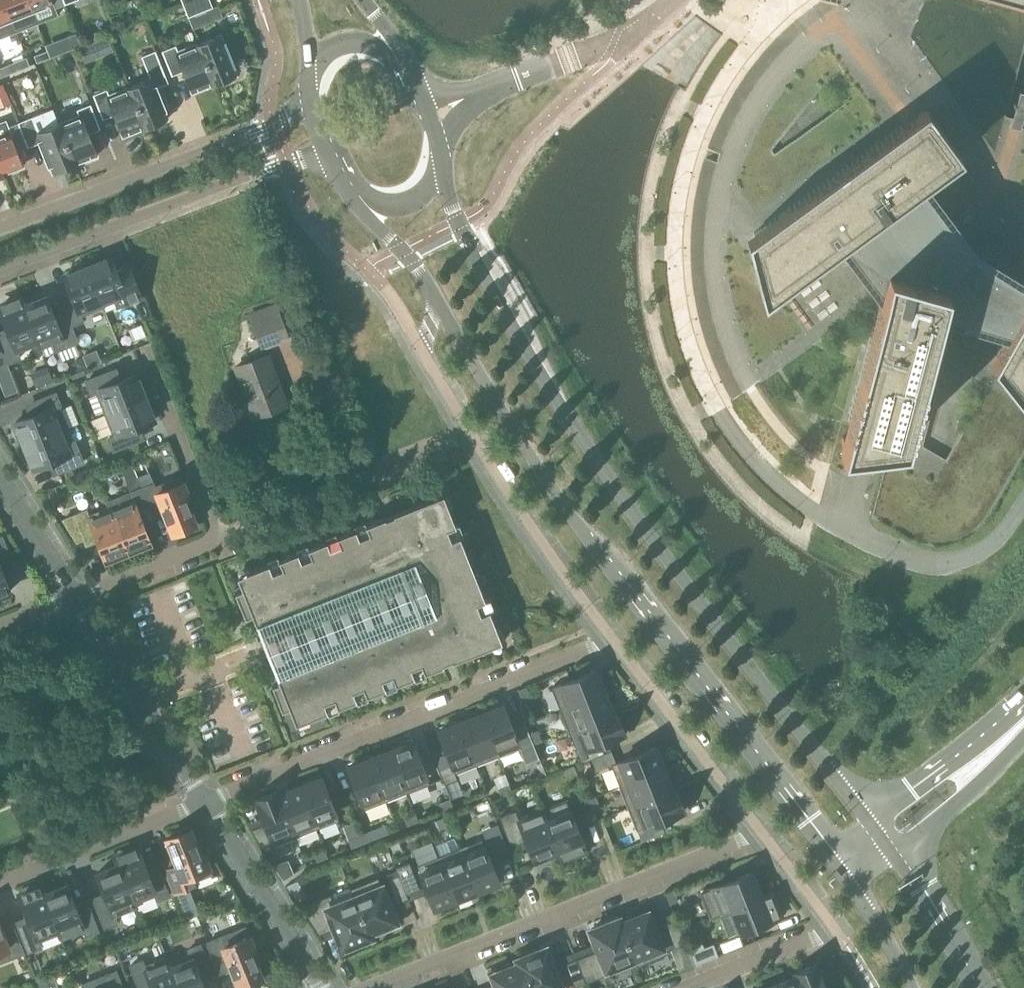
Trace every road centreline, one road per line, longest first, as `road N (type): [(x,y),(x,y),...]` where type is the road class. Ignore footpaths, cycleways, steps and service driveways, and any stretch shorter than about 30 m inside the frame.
road 1 (unclassified): [(774,0),(770,22),(712,101),(678,202),(679,308),(709,396),(743,448),(787,492),(847,531),(921,561),(958,561),(990,547),(1023,504)]
road 2 (secondary): [(869,820),(569,426),(459,222),(442,165)]
road 3 (secondary): [(437,300),(584,536),(837,868)]
road 4 (residential): [(613,639),(206,802)]
road 5 (residential): [(378,987),(760,831)]
road 6 (residential): [(75,595),(220,537),(154,355)]
road 7 (residential): [(0,271),(326,152)]
road 8 (residential): [(311,110),(0,228)]
road 9 (residential): [(760,831),(835,929),(683,987)]
road 10 (residential): [(470,431),(613,639)]
road 11 (residential): [(206,802),(75,595)]
road 12 (residential): [(613,639),(760,831)]
road 13 (residential): [(206,802),(0,882)]
road 14 (residential): [(317,987),(206,802)]
road 15 (residential): [(279,513),(470,431)]
road 16 (secondary): [(1023,696),(869,820)]
road 17 (unclassified): [(487,89),(616,40),(665,6)]
road 18 (secondary): [(896,856),(1023,738)]
road 19 (secondary): [(972,987),(896,856)]
road 20 (residential): [(437,300),(419,346),(470,431)]
road 21 (secondary): [(837,868),(912,987)]
road 22 (residential): [(75,595),(0,477)]
road 23 (secondary): [(349,193),(437,300)]
road 24 (secondary): [(412,72),(356,40),(336,42),(308,65)]

